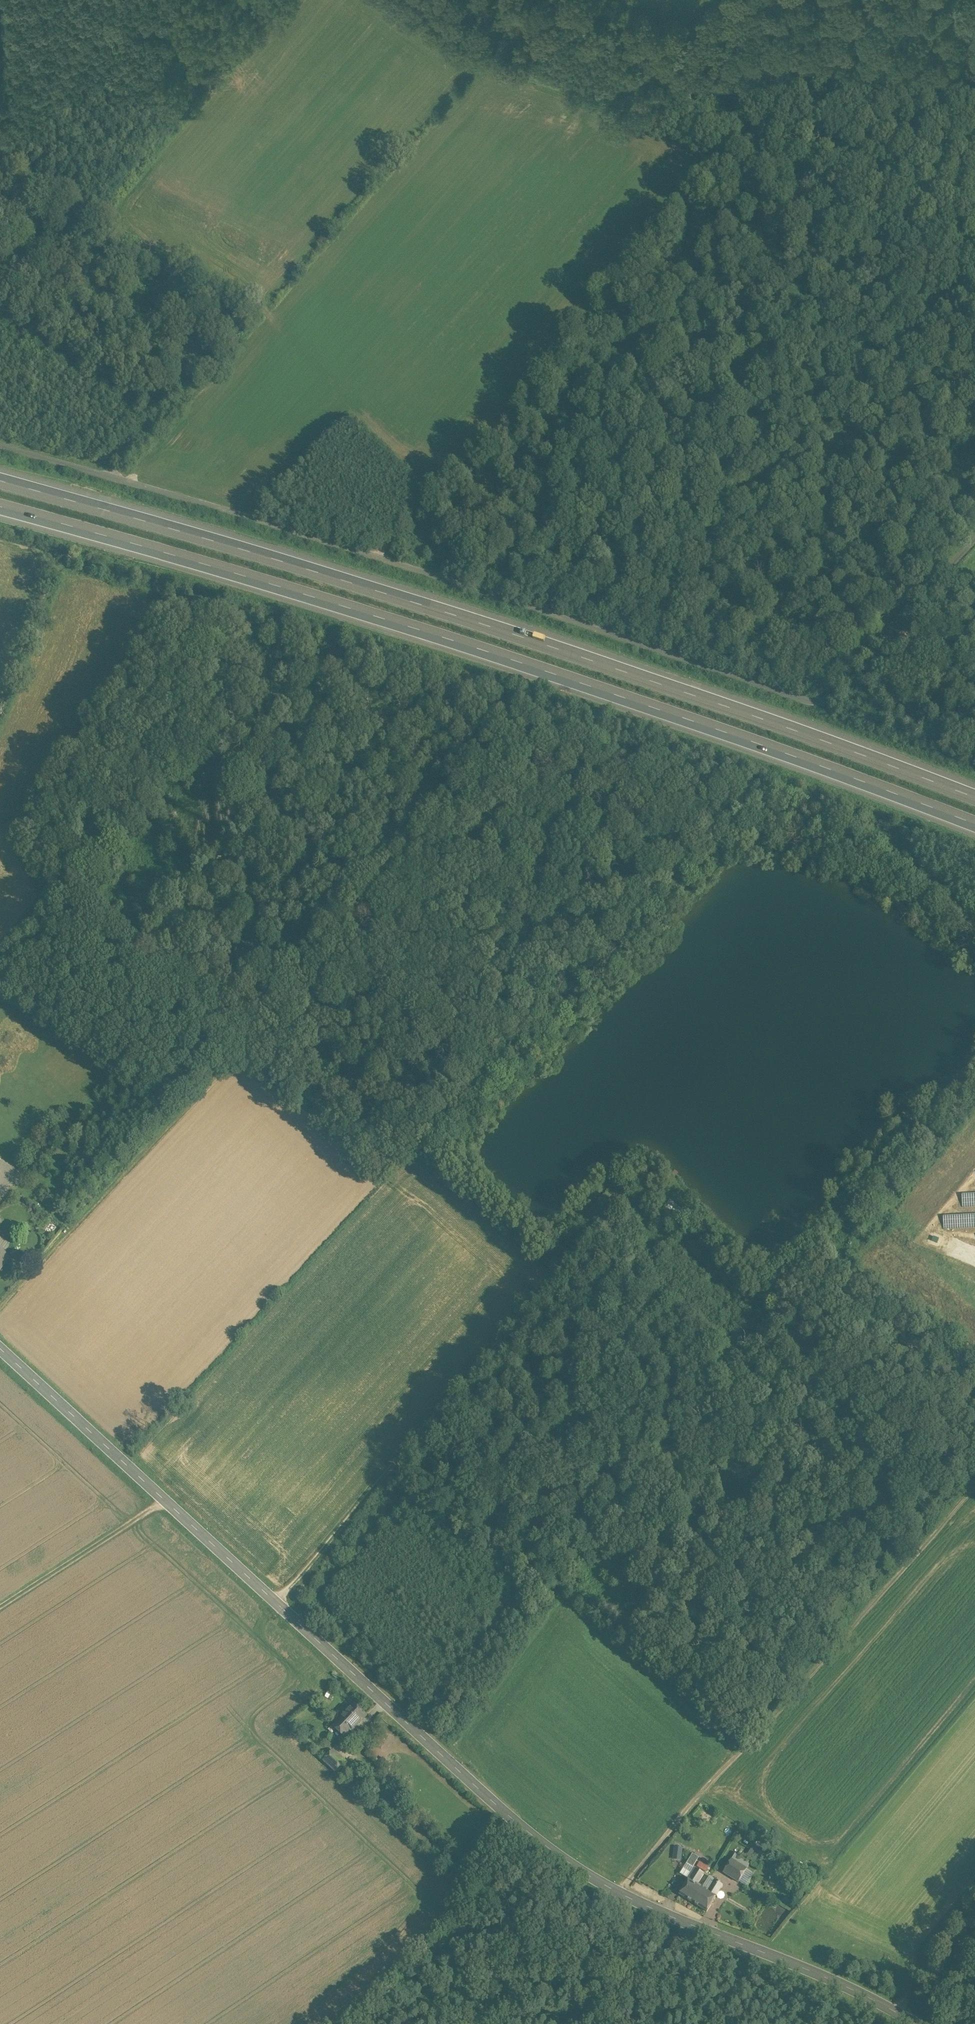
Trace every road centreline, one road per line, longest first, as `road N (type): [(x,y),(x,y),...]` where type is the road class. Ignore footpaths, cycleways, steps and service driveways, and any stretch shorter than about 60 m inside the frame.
road 1 (tertiary): [(920,2023),(610,1888),(558,1855),(0,1348)]
road 2 (motorway): [(974,799),(327,568),(0,477)]
road 3 (motorway): [(0,509),(321,600),(811,764),(974,828)]
road 4 (track): [(0,1608),(162,1499)]

